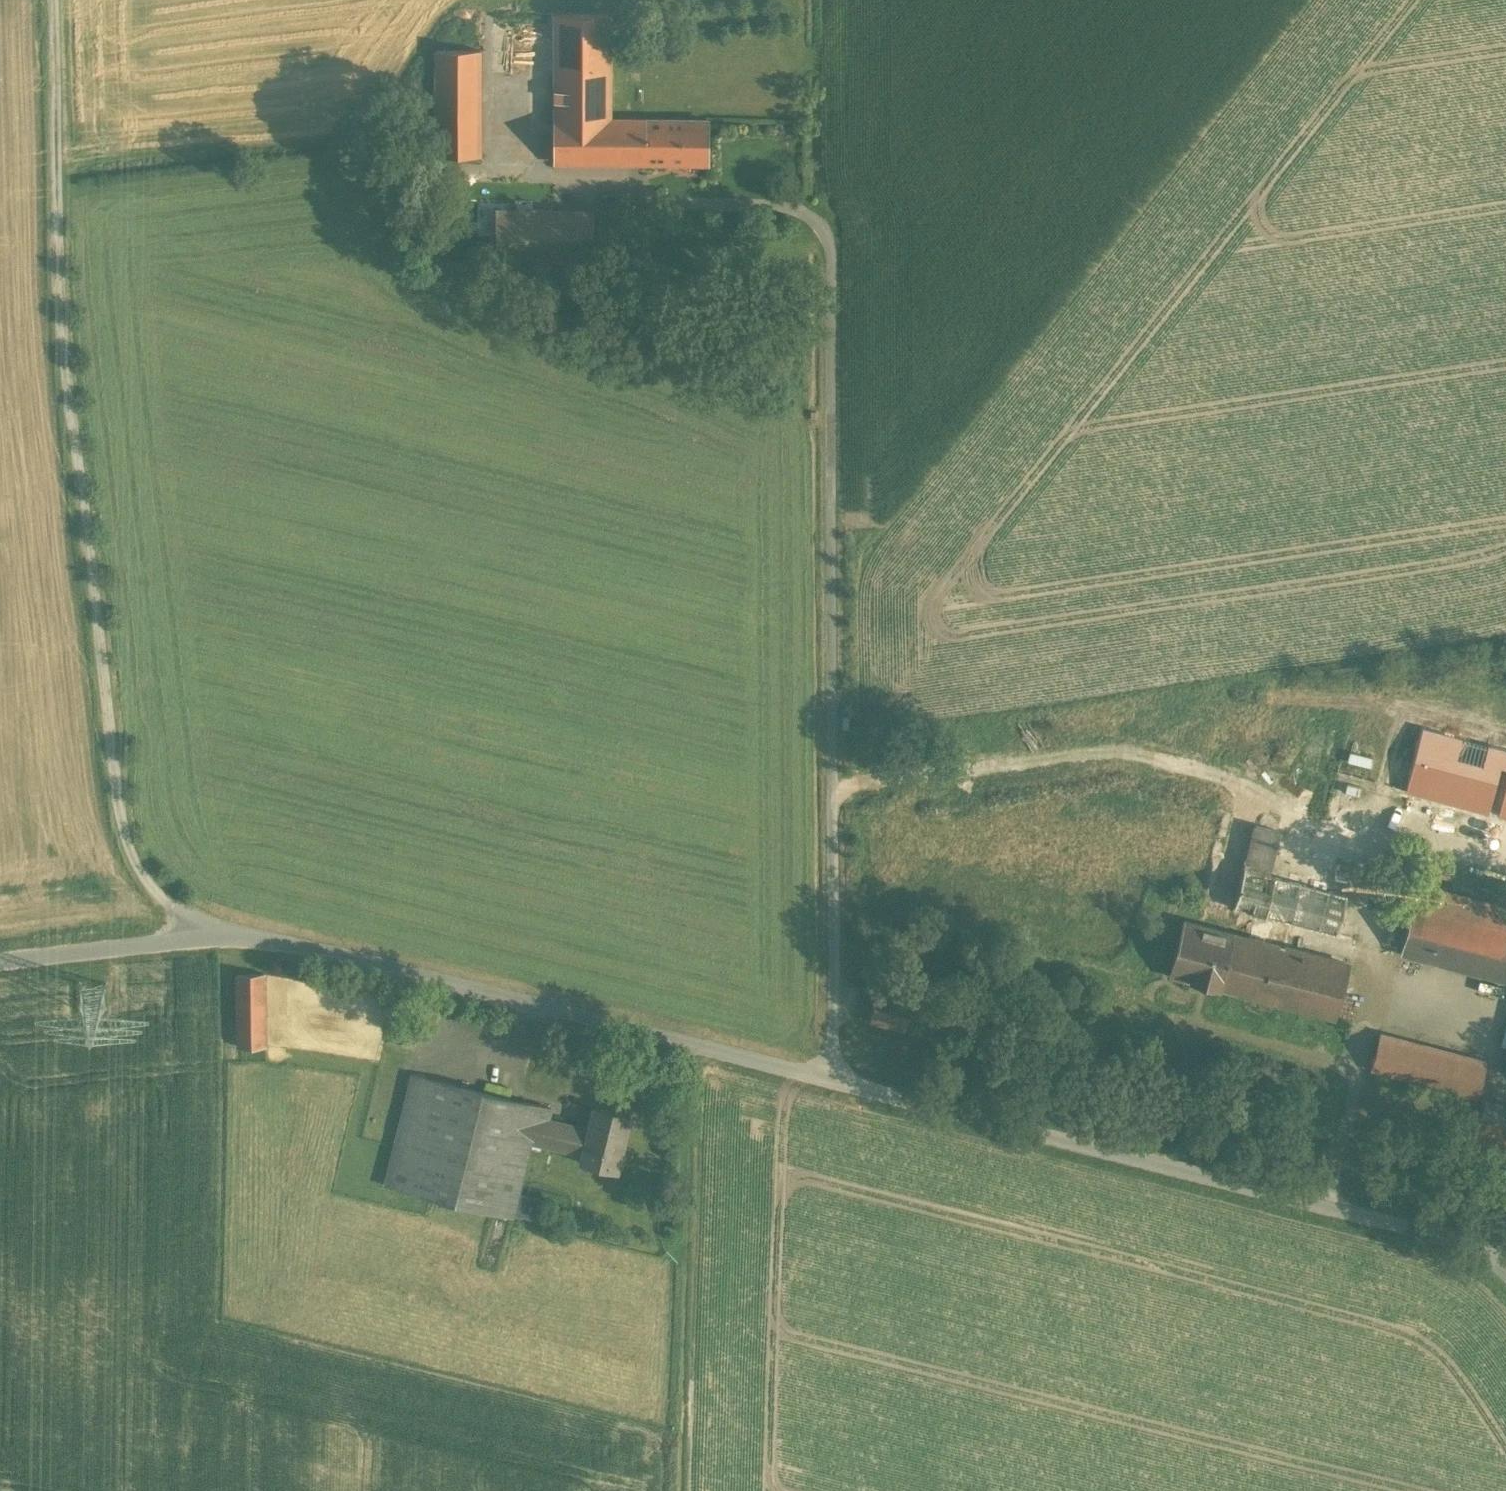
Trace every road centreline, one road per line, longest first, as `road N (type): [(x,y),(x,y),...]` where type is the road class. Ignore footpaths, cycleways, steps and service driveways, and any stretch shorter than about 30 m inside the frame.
road 1 (track): [(52,0),(58,271),(121,798),(135,853),(169,901),(208,928)]
road 2 (unclassified): [(0,955),(208,928),(261,932),(830,1077)]
road 3 (unclassified): [(830,1077),(830,405)]
road 4 (unclassified): [(830,1077),(1479,1243)]
road 5 (track): [(53,193),(402,157)]

